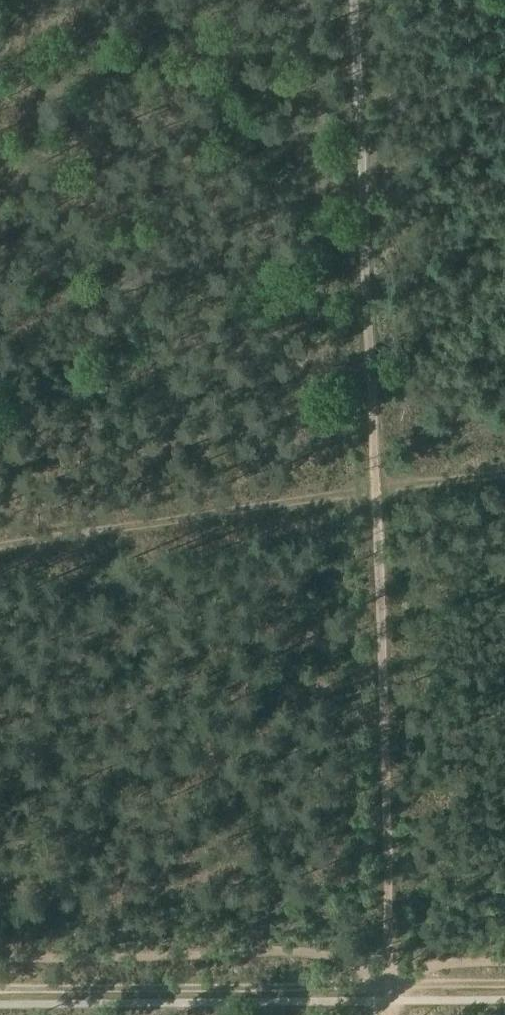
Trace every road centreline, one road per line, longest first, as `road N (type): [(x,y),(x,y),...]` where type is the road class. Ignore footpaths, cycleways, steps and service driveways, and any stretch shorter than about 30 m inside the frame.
road 1 (track): [(358,0),(396,982)]
road 2 (track): [(504,474),(0,545)]
road 3 (track): [(396,982),(0,989)]

